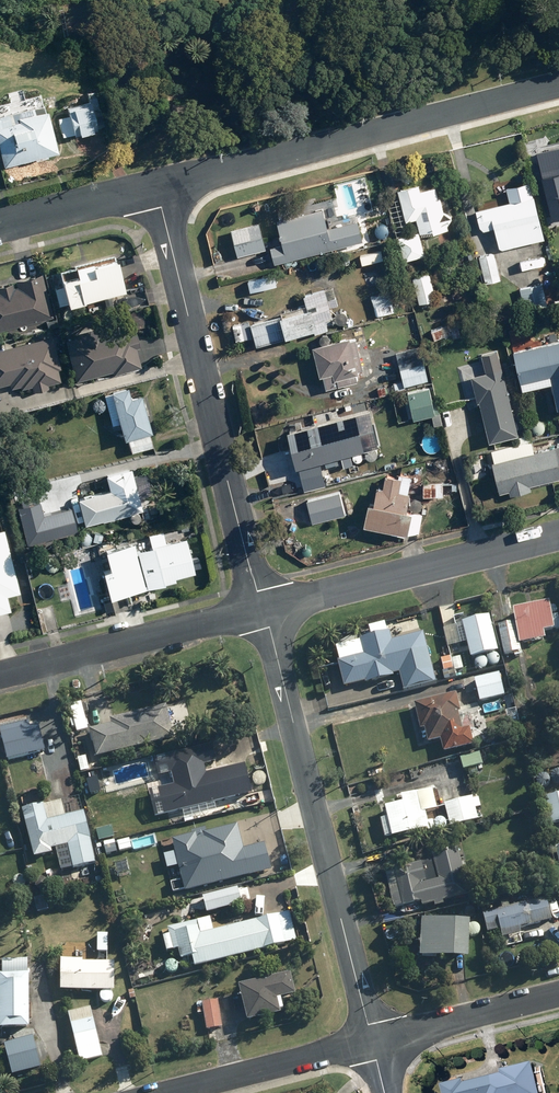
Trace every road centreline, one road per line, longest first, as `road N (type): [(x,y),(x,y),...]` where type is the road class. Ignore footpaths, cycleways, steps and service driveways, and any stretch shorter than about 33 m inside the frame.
road 1 (residential): [(372,1041),(266,609)]
road 2 (residential): [(266,609),(157,189)]
road 3 (tertiary): [(157,189),(558,85)]
road 4 (residential): [(558,536),(266,609)]
road 5 (residential): [(266,609),(0,677)]
road 6 (residential): [(372,1041),(163,1092)]
road 7 (residential): [(558,994),(372,1041)]
road 8 (tertiary): [(0,228),(157,189)]

